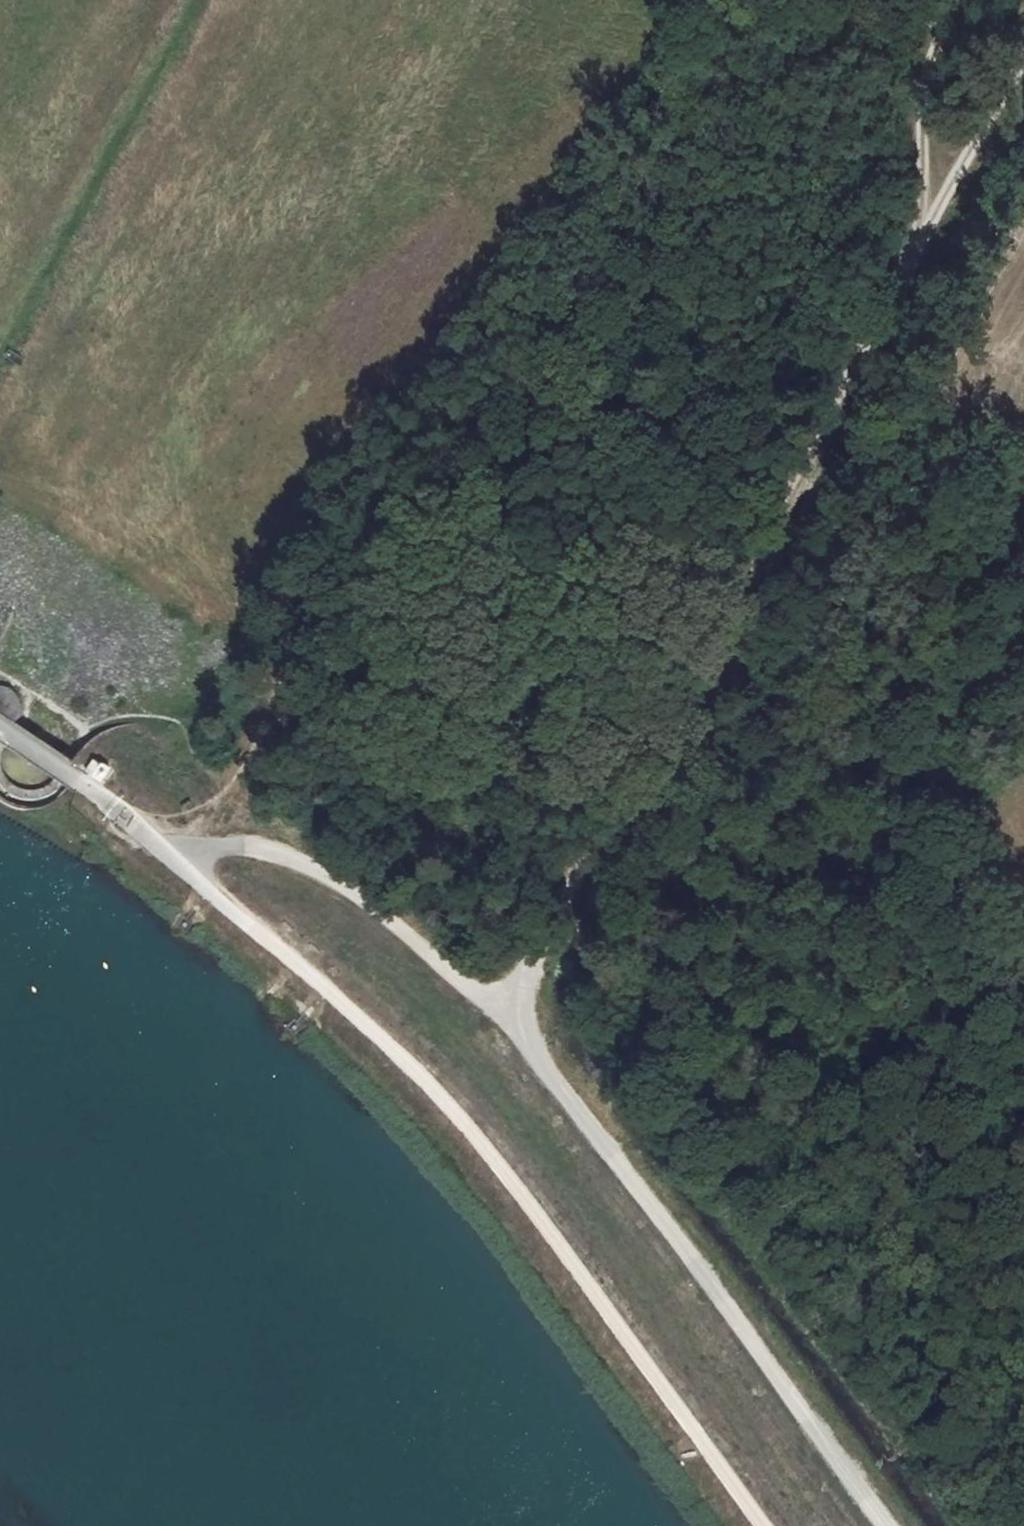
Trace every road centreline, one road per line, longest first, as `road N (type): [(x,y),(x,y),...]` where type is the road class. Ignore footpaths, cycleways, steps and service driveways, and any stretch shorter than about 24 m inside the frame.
road 1 (track): [(1023,41),(500,1015)]
road 2 (track): [(500,1015),(883,1525)]
road 3 (track): [(500,1015),(347,890),(303,866),(163,849)]
road 4 (track): [(923,226),(918,84),(921,49),(939,17)]

